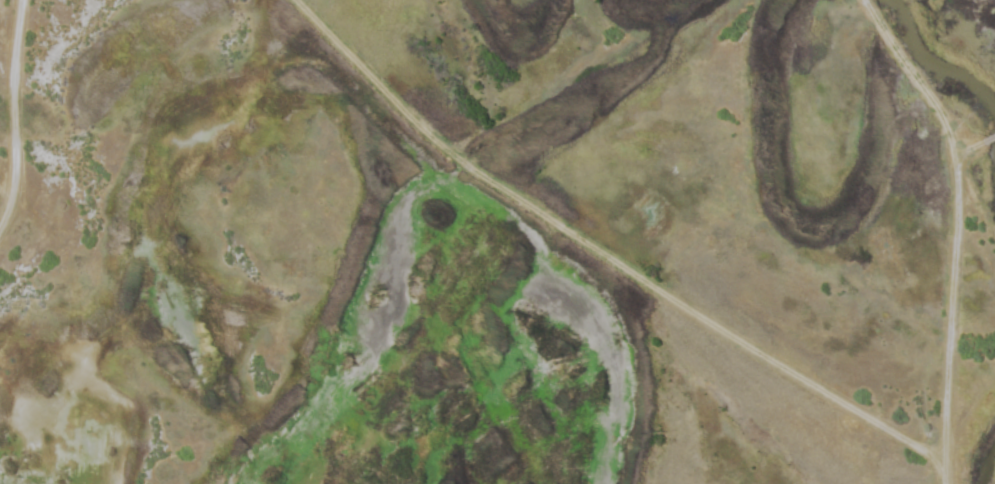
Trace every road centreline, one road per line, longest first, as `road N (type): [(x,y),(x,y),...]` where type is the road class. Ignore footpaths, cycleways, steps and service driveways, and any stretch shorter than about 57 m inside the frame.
road 1 (track): [(314,0),(544,221),(827,410),(928,449)]
road 2 (track): [(982,139),(956,155),(940,399),(928,449),(934,483)]
road 3 (track): [(0,147),(20,0)]

